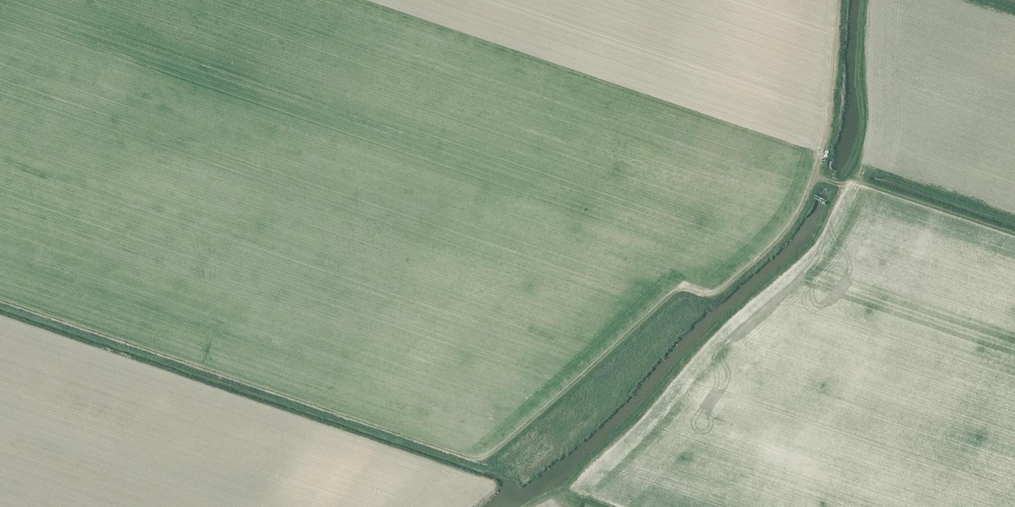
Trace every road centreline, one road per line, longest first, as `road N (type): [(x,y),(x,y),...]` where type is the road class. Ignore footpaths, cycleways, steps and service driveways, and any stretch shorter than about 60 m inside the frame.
road 1 (track): [(799,142),(818,150),(818,175),(829,183),(1014,241)]

